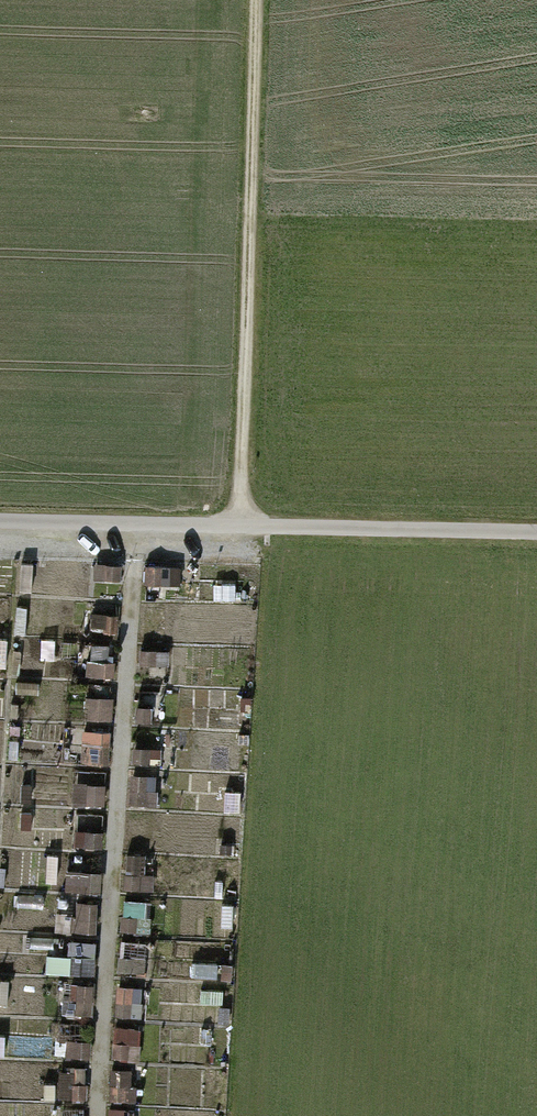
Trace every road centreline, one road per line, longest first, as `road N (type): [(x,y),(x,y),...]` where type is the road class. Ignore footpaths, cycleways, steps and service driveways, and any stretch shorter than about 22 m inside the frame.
road 1 (track): [(256,0),(240,526)]
road 2 (track): [(240,526),(536,533)]
road 3 (track): [(0,524),(240,526)]

